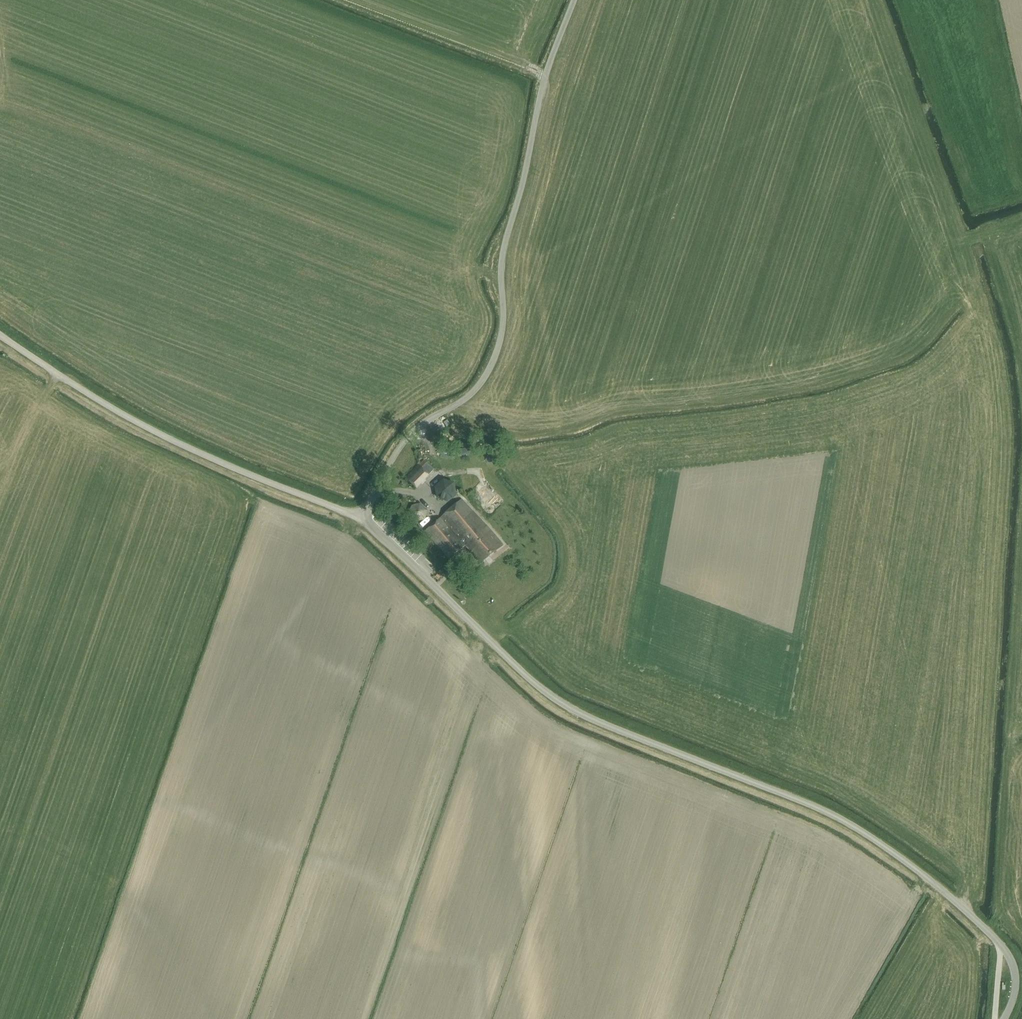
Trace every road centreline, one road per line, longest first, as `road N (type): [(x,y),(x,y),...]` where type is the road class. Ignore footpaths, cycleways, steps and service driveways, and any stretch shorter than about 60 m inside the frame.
road 1 (unclassified): [(1003,1018),(1015,981),(1005,952),(887,846),(818,807),(558,702),(360,518)]
road 2 (unclassified): [(360,518),(409,434),(471,393),(494,361),(504,321),(503,252),(547,70),(574,0)]
road 3 (unclassified): [(360,518),(196,452),(0,335)]
road 4 (track): [(350,0),(546,75)]

